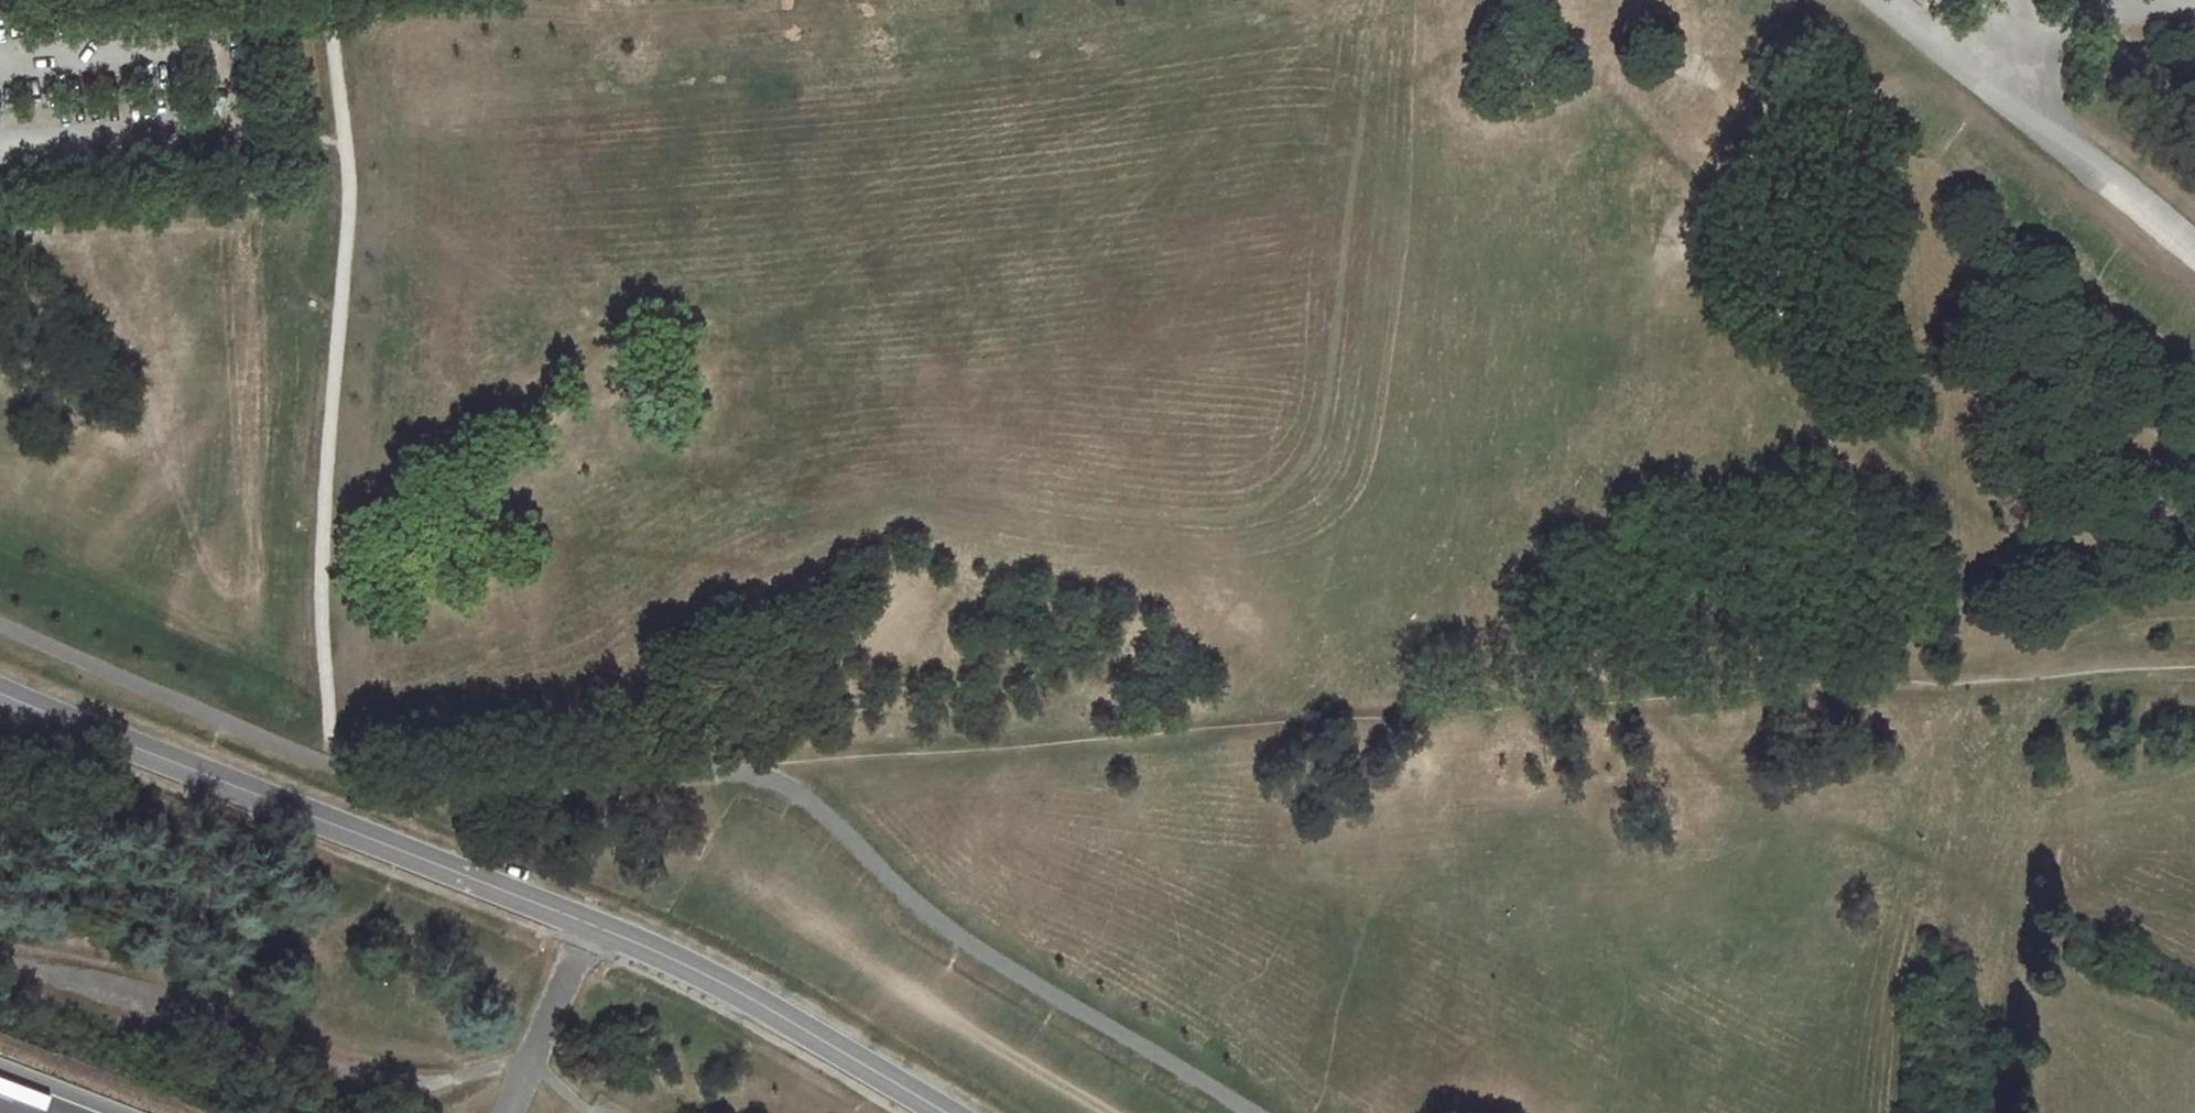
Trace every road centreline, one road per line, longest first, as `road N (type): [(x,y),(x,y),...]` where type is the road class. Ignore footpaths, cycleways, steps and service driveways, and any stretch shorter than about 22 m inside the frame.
road 1 (unclassified): [(589,925),(0,698)]
road 2 (unclassified): [(0,962),(149,997),(406,1091),(505,1063),(527,1064)]
road 3 (unclassified): [(943,1112),(696,972),(589,925)]
road 4 (unclassified): [(589,925),(527,1064)]

